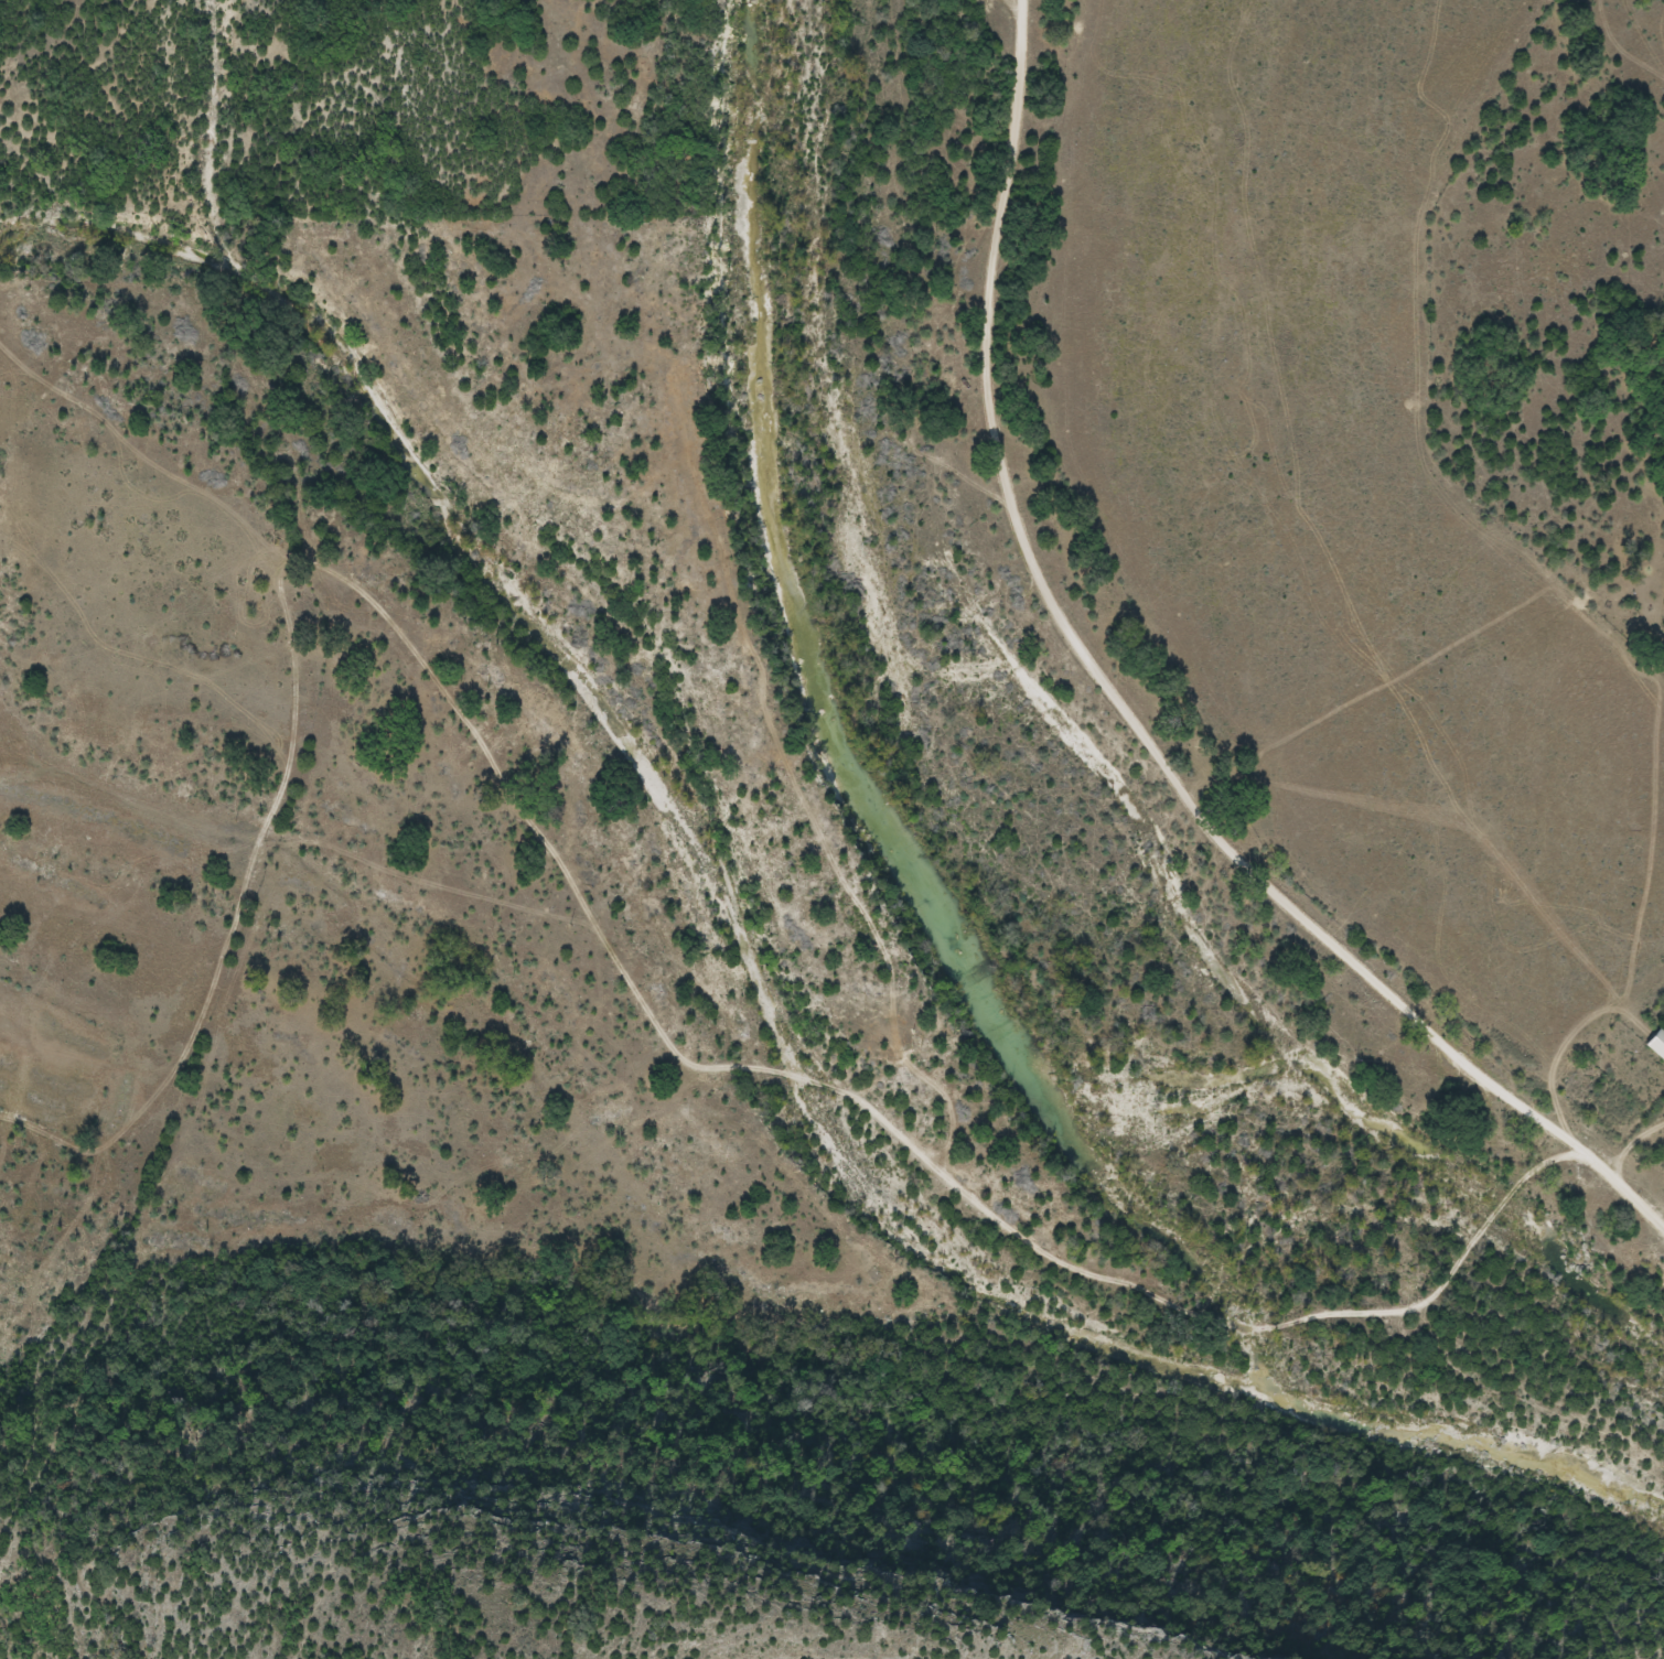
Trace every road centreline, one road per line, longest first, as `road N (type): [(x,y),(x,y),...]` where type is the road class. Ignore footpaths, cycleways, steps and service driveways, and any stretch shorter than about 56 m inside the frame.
road 1 (residential): [(1595,1153),(1555,1161),(1509,1197),(1417,1308),(1298,1324),(1215,1322),(1084,1272),(1003,1228),(844,1082),(810,1065),(691,1065),(672,1051),(552,847),(459,711),(359,600),(323,591),(298,601),(157,732),(0,830)]
road 2 (residential): [(1663,1216),(1434,1024),(1215,821),(1049,580),(1000,432),(991,332),(1021,142),(1028,0)]

